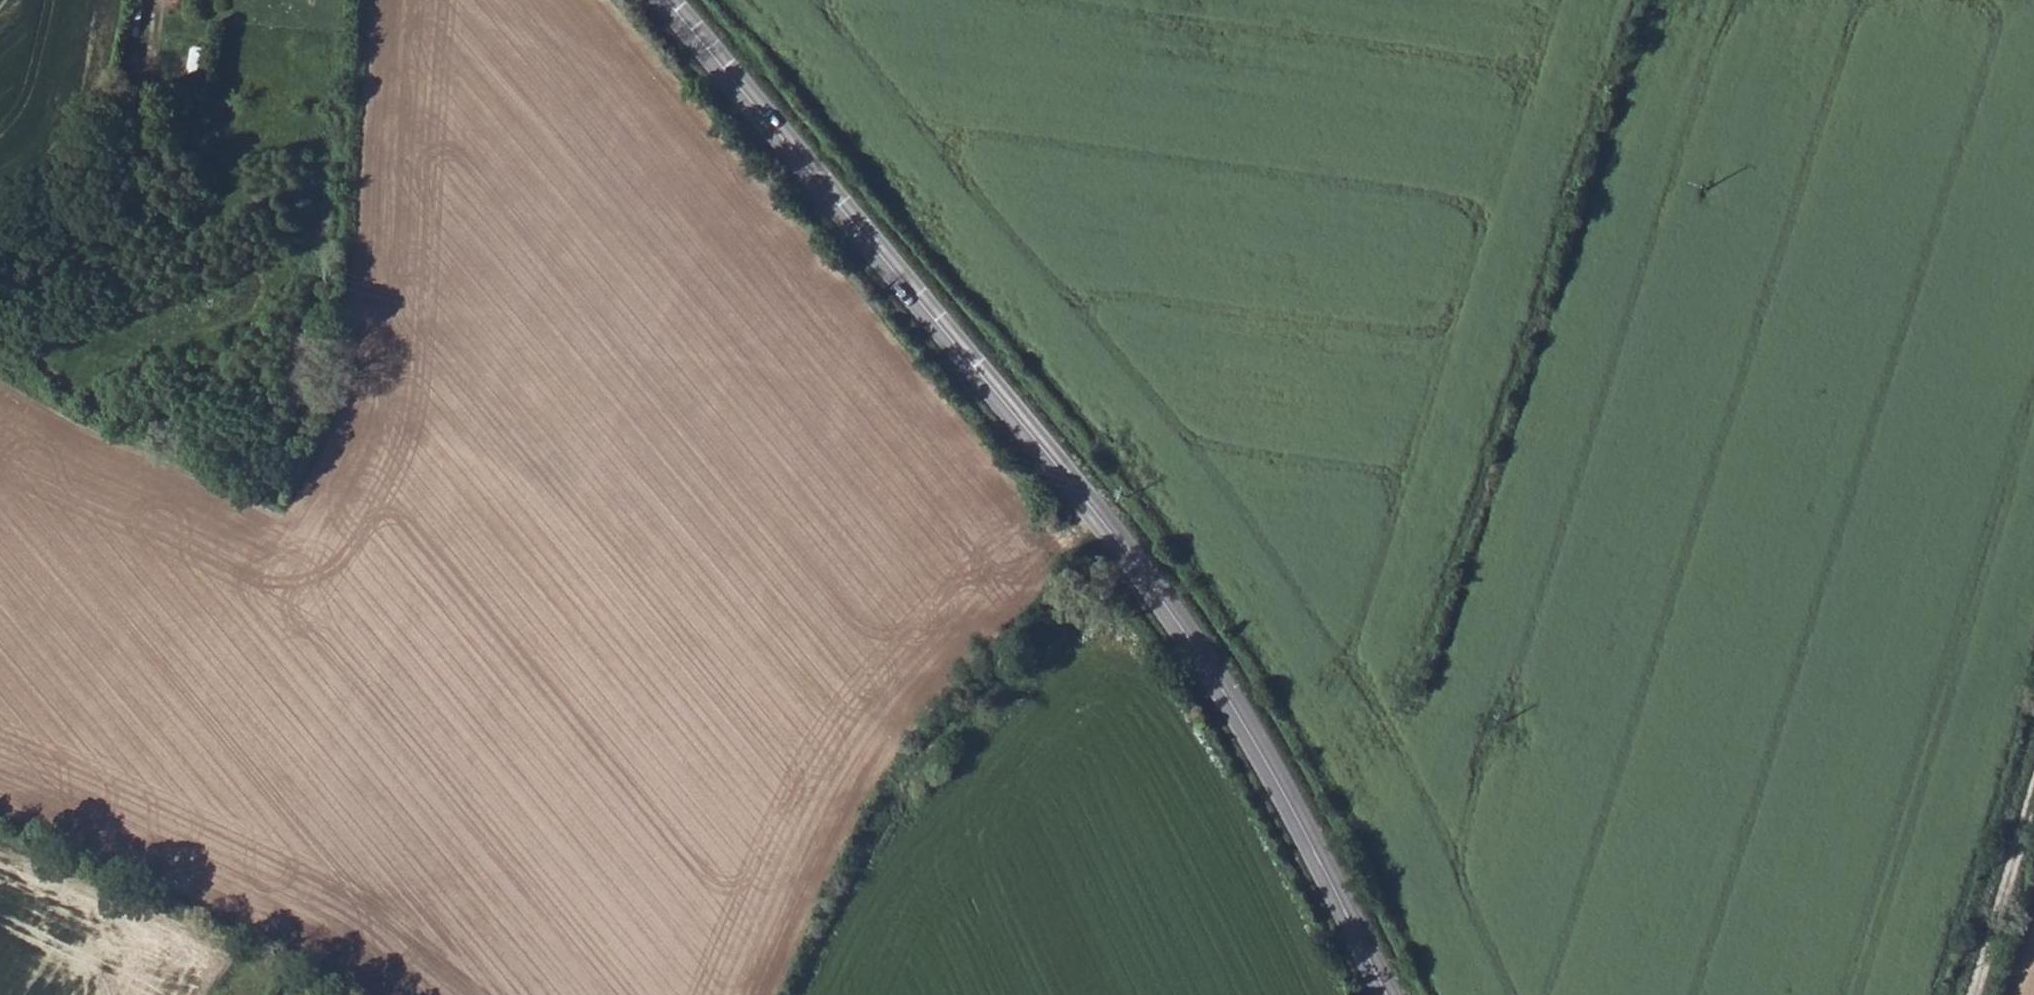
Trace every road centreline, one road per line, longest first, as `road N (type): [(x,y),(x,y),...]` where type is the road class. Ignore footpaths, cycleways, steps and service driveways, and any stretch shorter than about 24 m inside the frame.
road 1 (secondary): [(666,0),(1113,537),(1209,668),(1391,994)]
road 2 (track): [(2033,810),(1979,994)]

